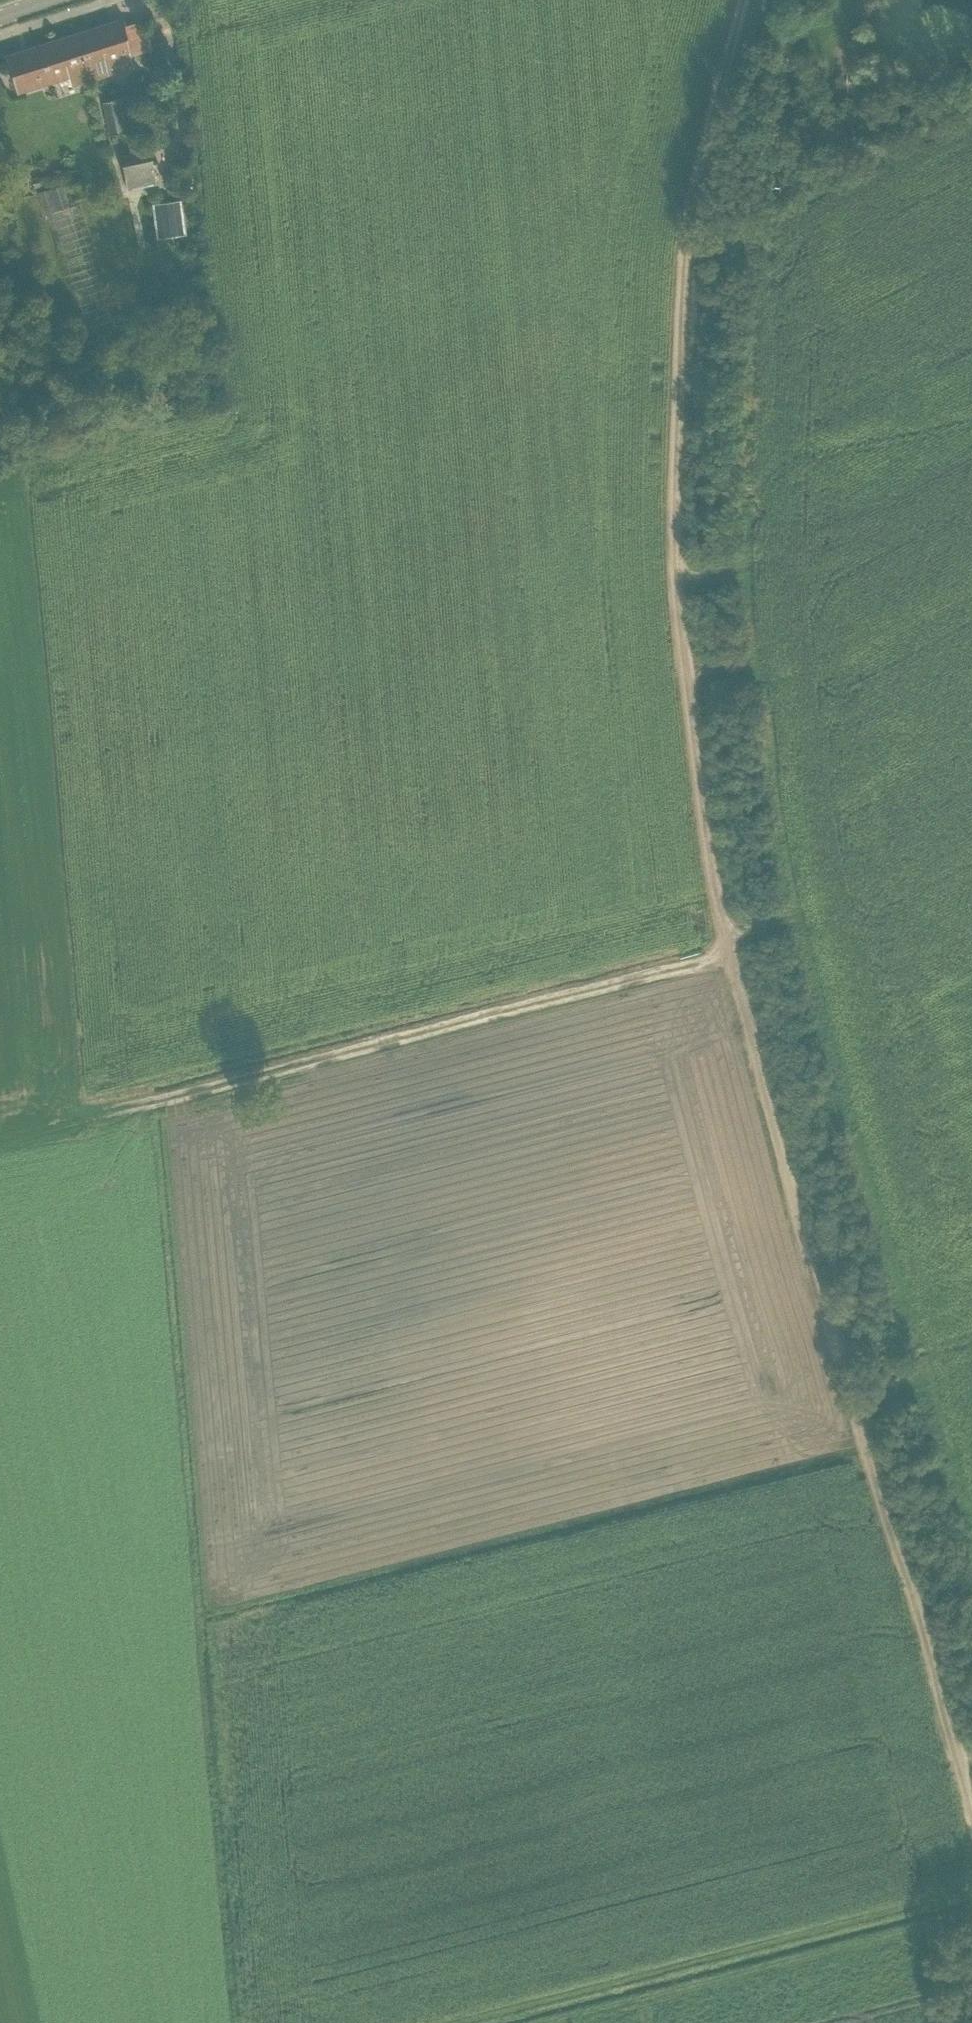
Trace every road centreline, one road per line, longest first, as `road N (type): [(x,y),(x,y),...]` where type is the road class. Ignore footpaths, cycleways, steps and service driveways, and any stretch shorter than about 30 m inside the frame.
road 1 (track): [(971,1864),(858,1412),(728,953),(704,834),(692,576),(698,251),(757,0)]

